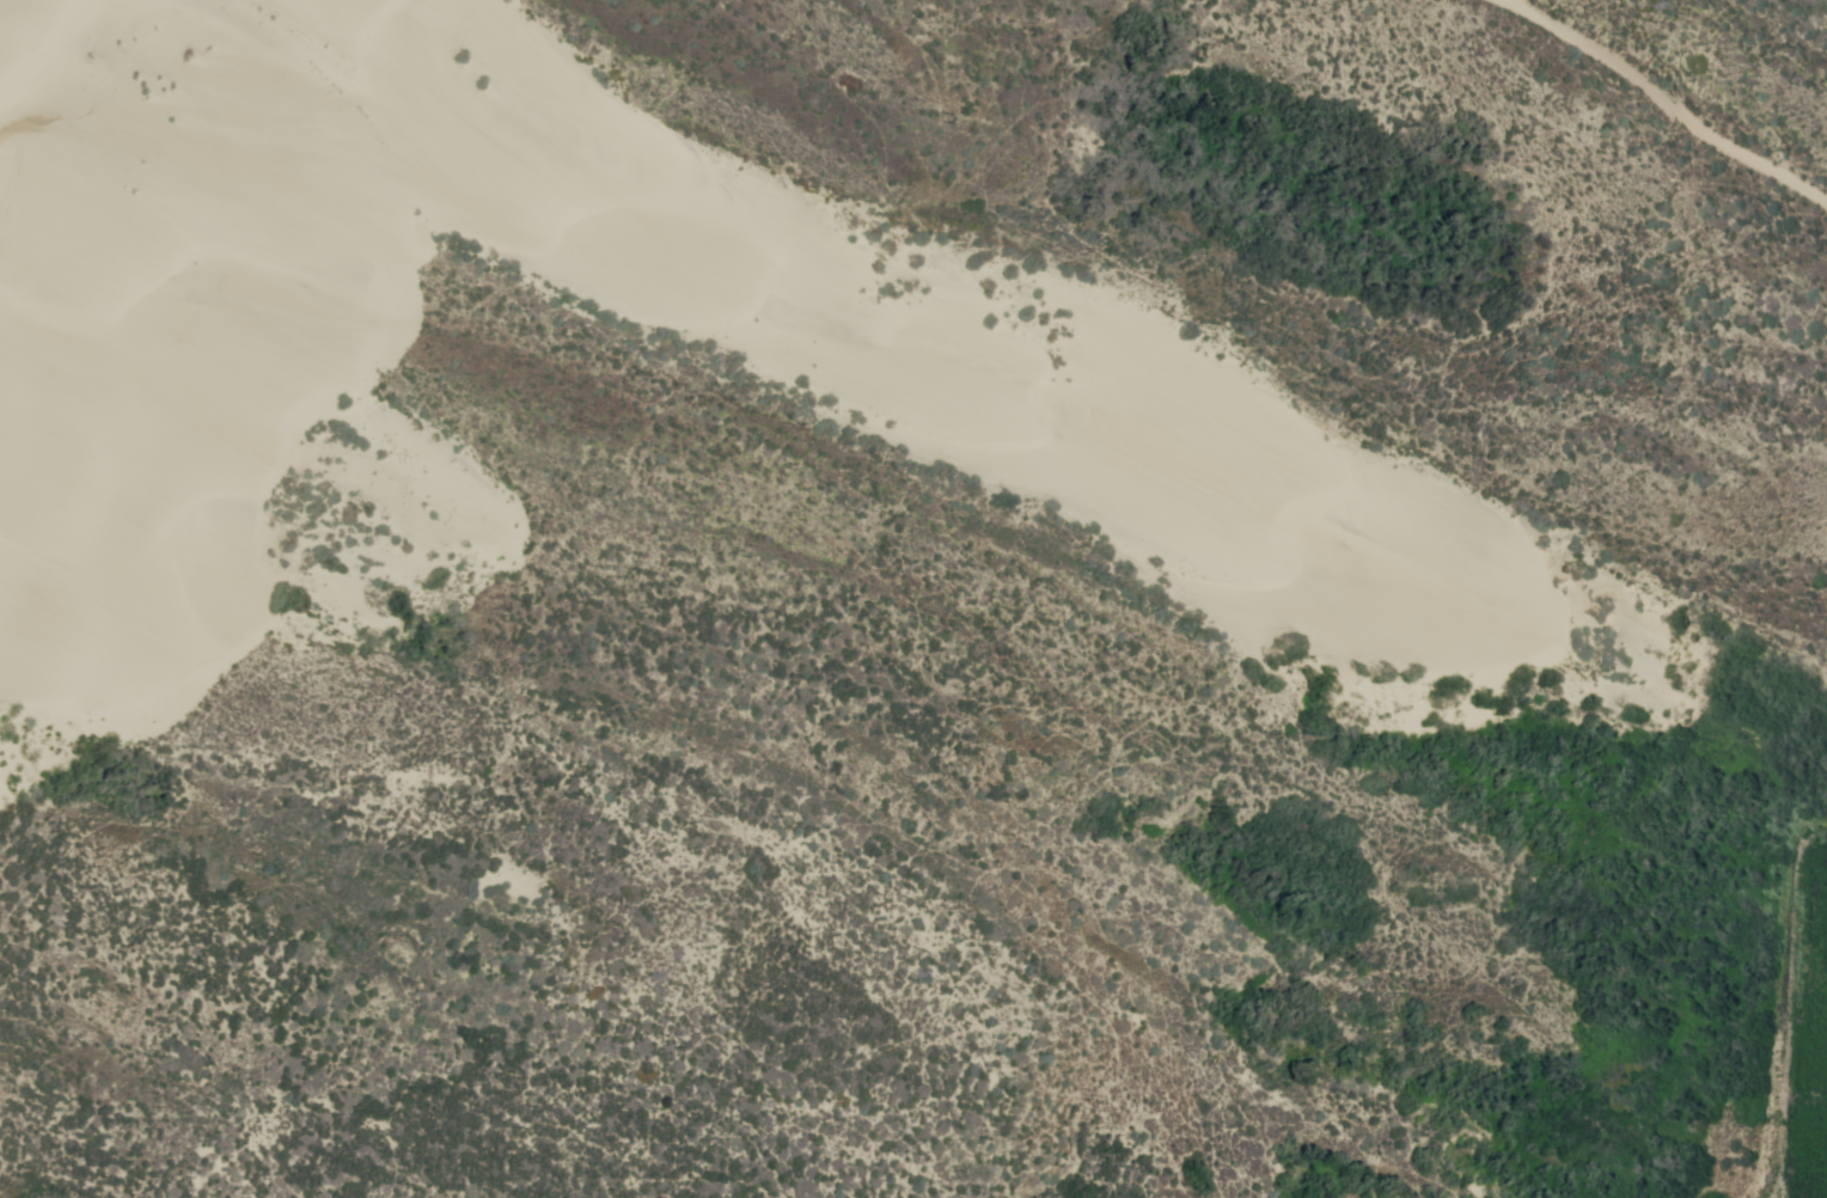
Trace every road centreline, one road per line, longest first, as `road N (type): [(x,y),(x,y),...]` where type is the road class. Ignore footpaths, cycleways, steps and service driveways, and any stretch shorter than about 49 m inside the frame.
road 1 (residential): [(1826,204),(1711,139),(1612,56),(1503,0)]

